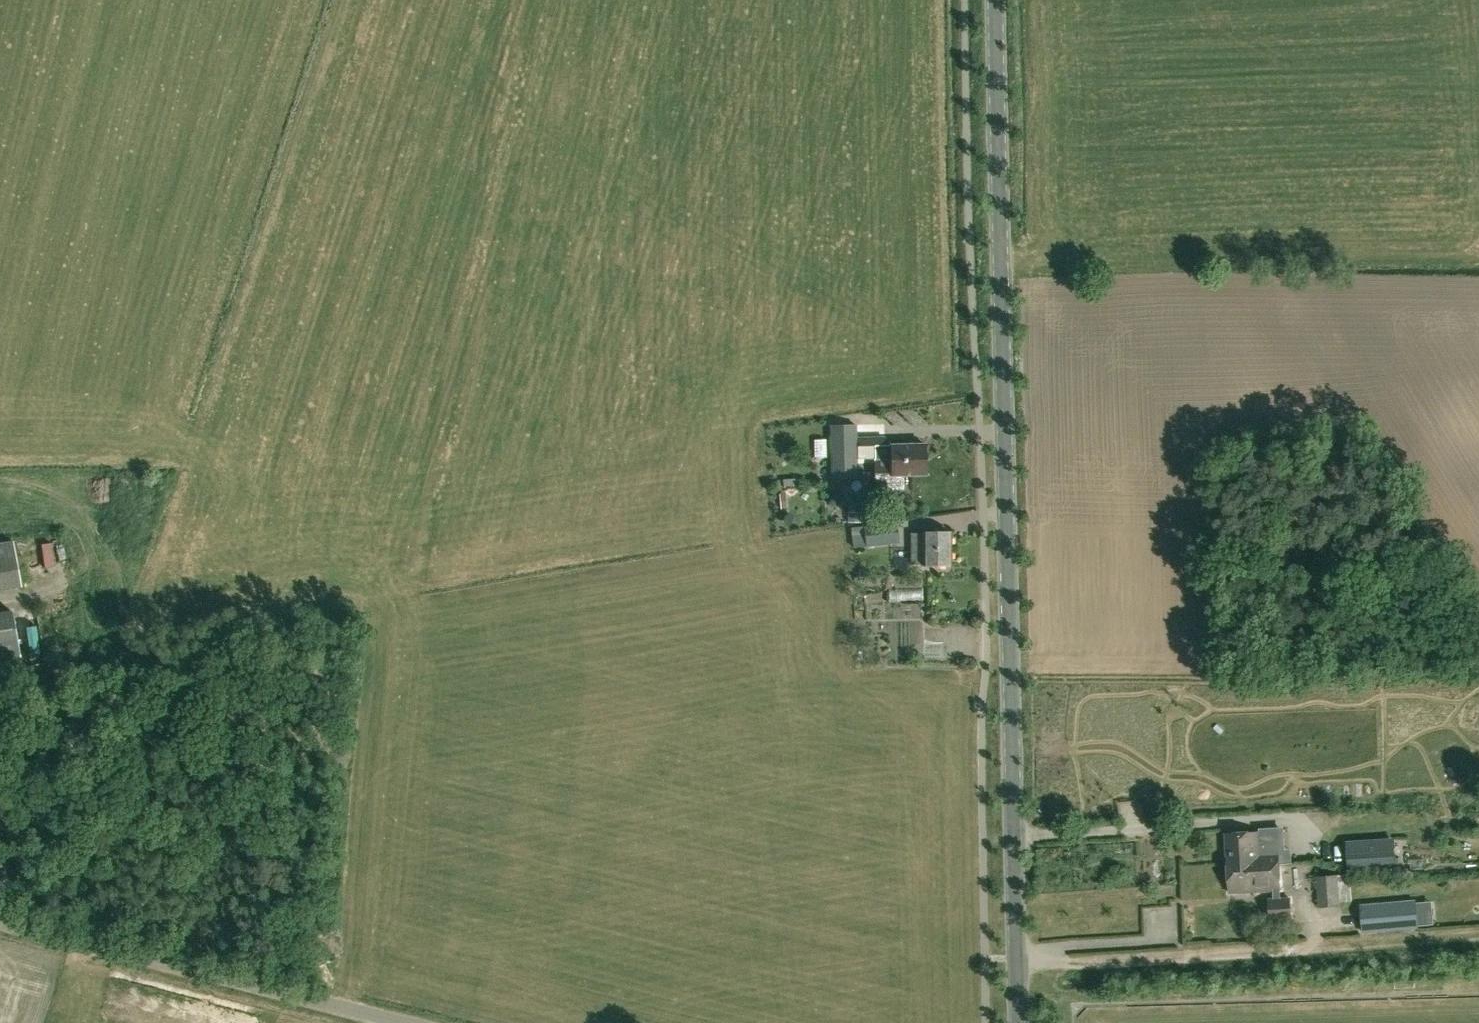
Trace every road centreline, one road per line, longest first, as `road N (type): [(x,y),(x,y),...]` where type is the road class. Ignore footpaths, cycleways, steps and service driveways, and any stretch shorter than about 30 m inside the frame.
road 1 (tertiary): [(1019,1022),(994,0)]
road 2 (unclassified): [(415,1022),(0,918)]

